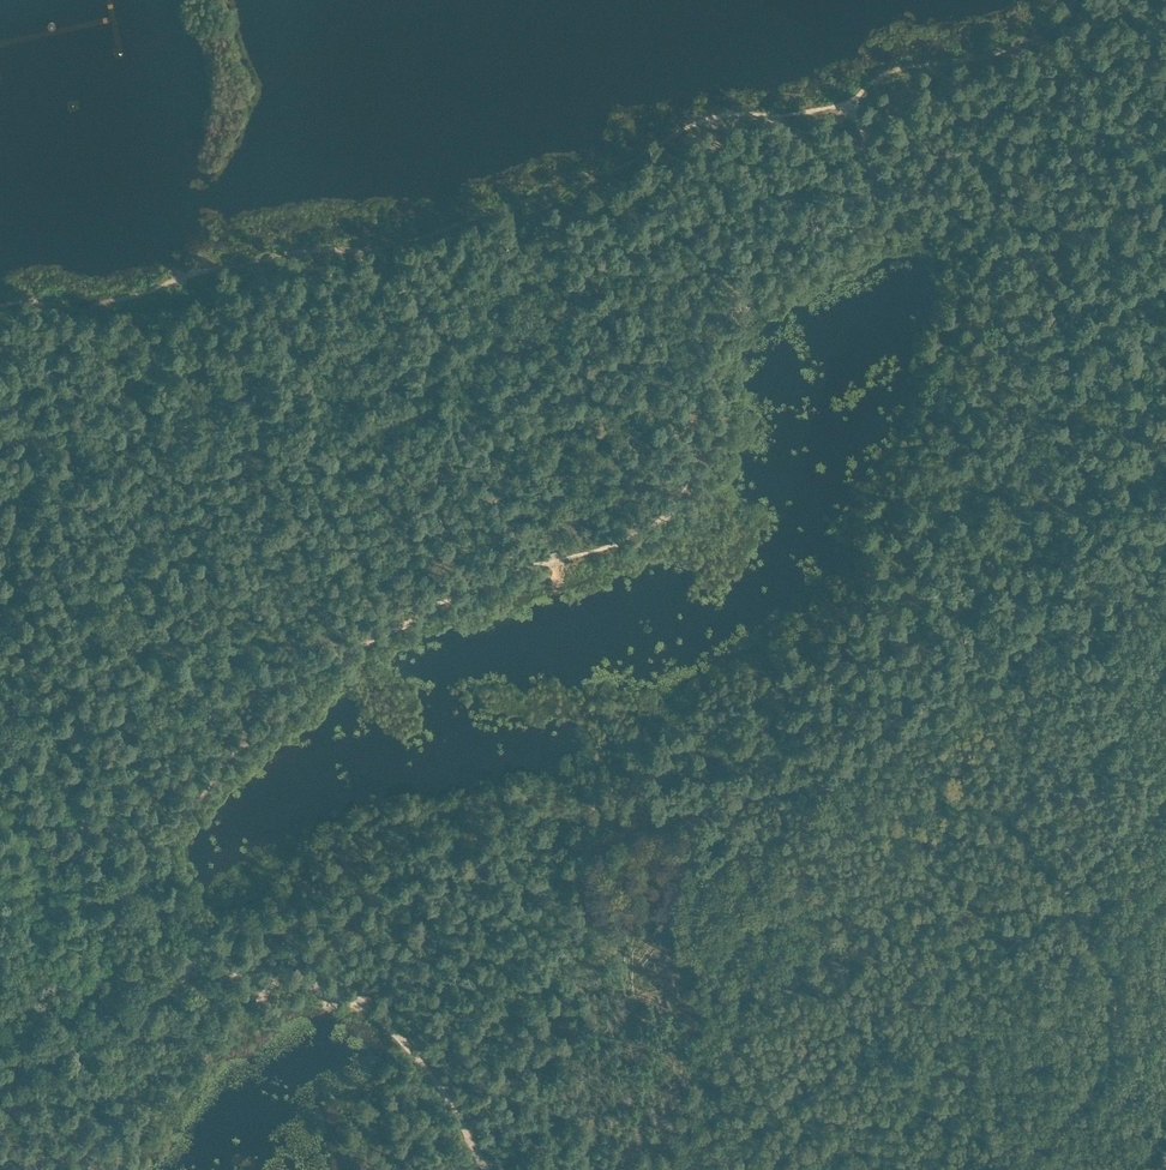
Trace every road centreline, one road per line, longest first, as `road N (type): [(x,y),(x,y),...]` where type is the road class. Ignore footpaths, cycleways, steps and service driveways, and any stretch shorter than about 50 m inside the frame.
road 1 (track): [(0,683),(87,834),(155,919)]
road 2 (track): [(198,966),(182,988),(0,1082)]

